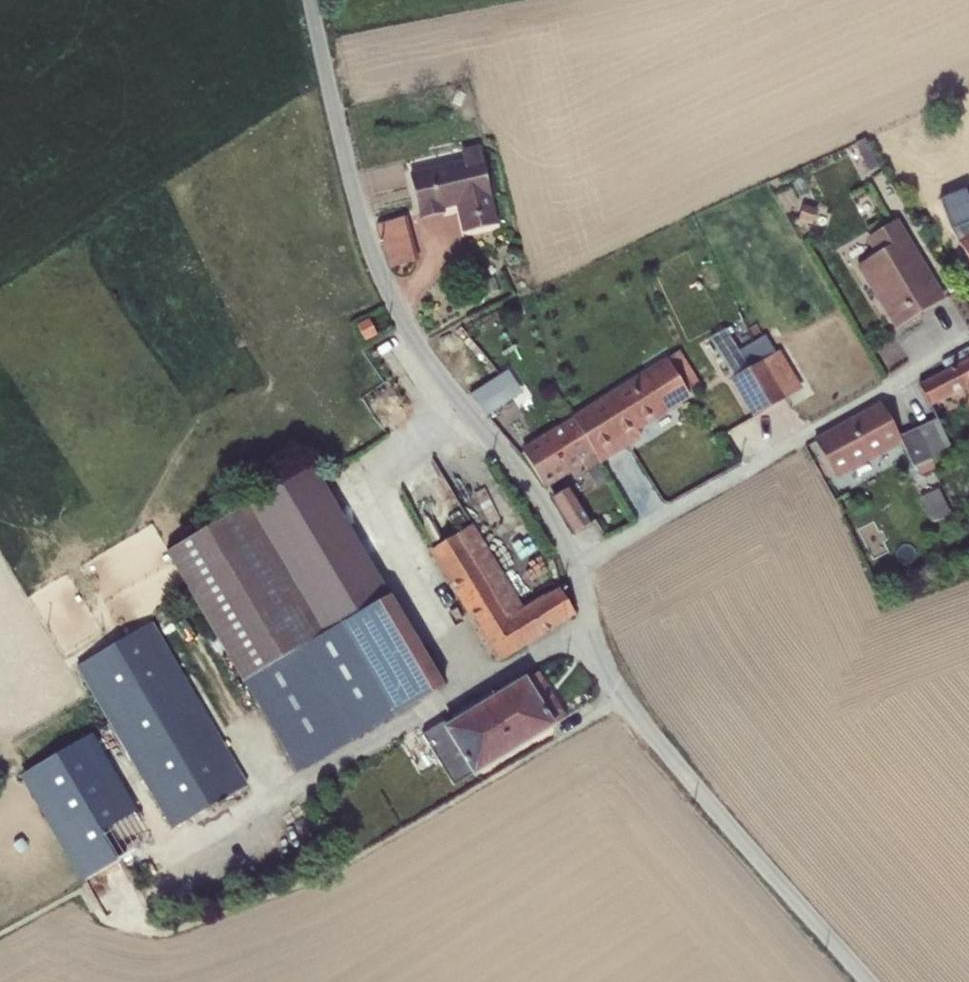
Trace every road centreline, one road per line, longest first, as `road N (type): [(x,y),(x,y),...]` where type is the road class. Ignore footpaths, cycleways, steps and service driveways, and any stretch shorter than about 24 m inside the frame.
road 1 (unclassified): [(575,567),(546,505),(404,323),(380,272),(313,0)]
road 2 (unclassified): [(868,981),(612,682),(575,567)]
road 3 (residential): [(575,567),(968,338)]

